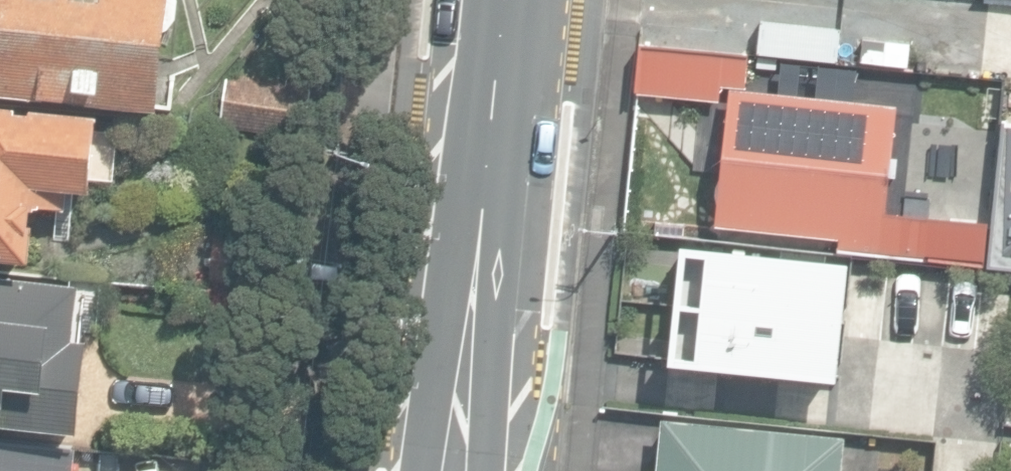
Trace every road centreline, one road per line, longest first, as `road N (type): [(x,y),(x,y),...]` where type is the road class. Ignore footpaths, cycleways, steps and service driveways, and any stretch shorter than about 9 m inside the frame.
road 1 (secondary): [(504,0),(456,470)]

